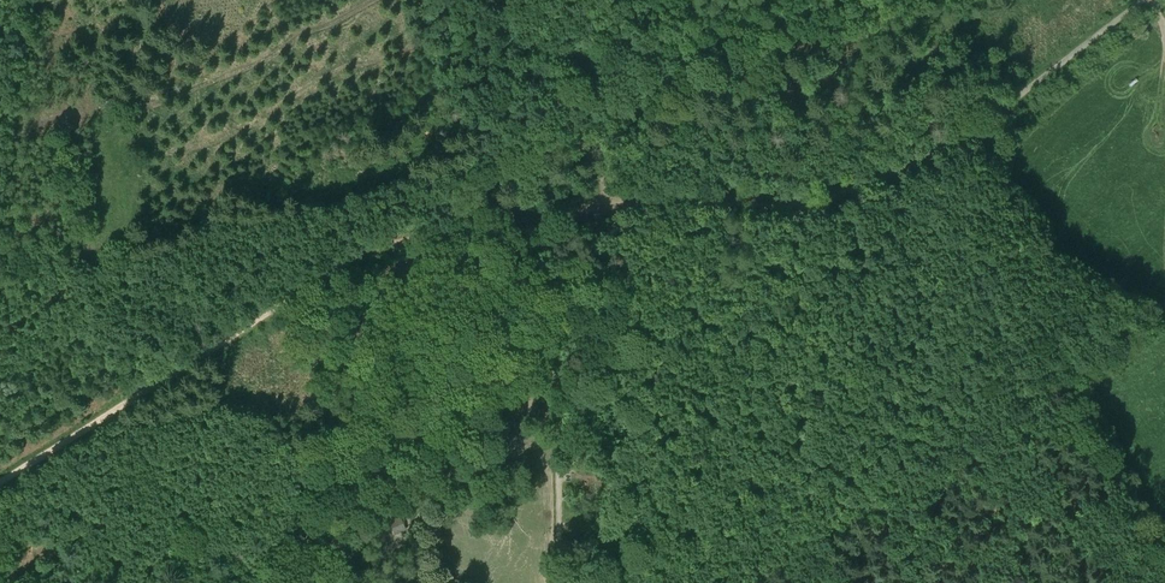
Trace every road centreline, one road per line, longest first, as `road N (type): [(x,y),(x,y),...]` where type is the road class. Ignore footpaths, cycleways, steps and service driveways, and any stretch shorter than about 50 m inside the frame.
road 1 (track): [(1142,0),(971,134),(837,194),(788,207),(694,198),(612,206)]
road 2 (track): [(520,224),(402,241),(347,260),(0,483)]
road 3 (track): [(520,224),(554,319),(561,582)]
road 4 (track): [(486,0),(605,179),(612,206)]

